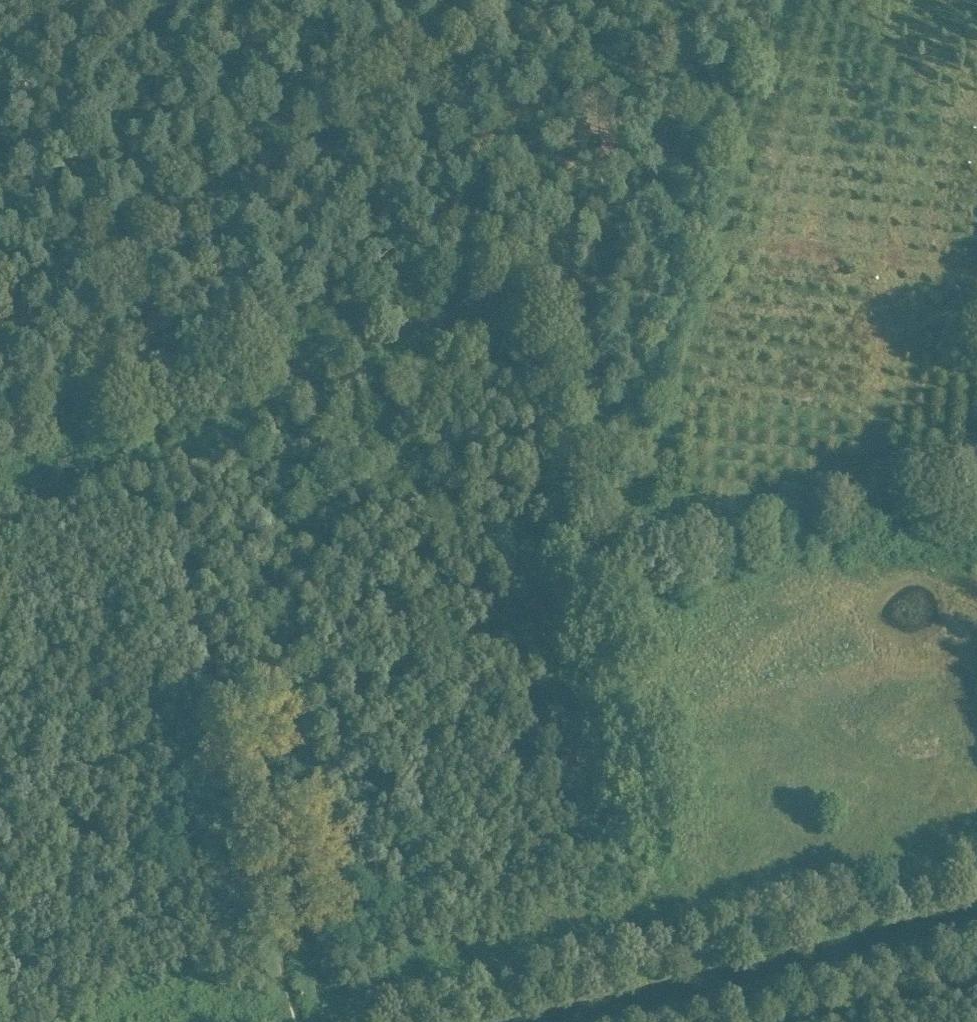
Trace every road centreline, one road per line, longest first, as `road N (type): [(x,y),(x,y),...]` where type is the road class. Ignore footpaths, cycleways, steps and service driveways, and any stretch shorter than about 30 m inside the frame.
road 1 (unclassified): [(409,1021),(976,878)]

